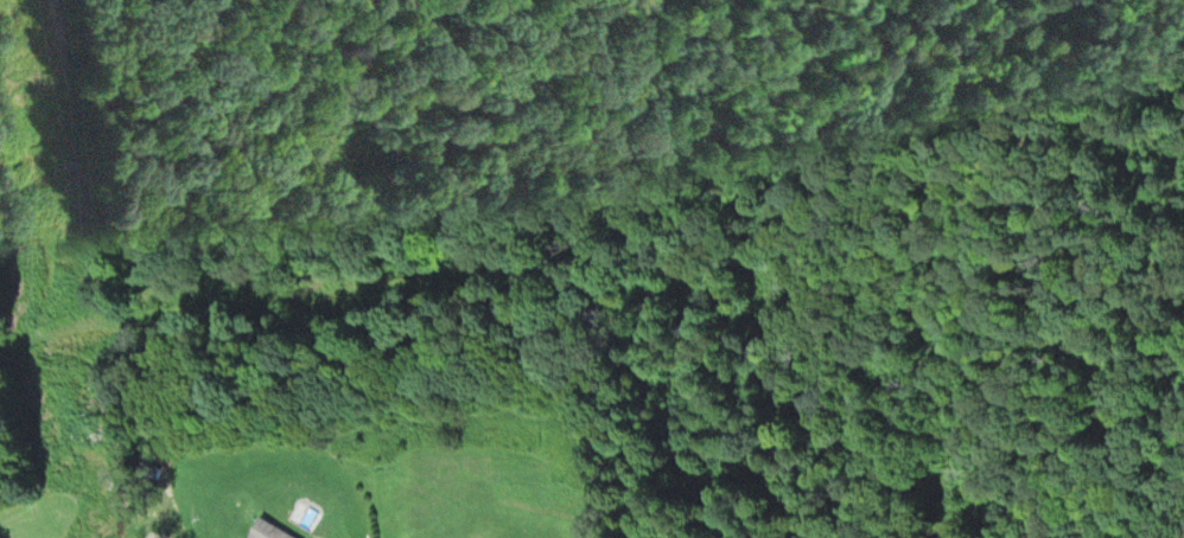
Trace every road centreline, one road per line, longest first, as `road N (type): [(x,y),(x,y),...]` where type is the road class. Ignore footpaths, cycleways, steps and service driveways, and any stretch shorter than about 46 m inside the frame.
road 1 (track): [(0,352),(187,307)]

